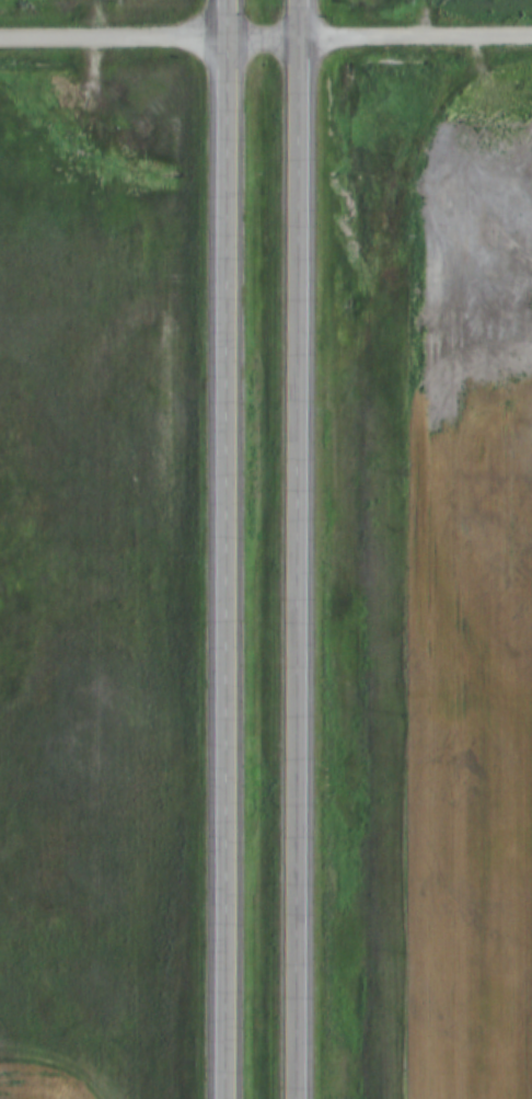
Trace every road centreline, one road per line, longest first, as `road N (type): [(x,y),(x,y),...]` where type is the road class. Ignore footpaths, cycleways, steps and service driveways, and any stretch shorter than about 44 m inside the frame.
road 1 (trunk): [(294,1098),(299,0)]
road 2 (trunk): [(228,0),(224,1098)]
road 3 (tertiary): [(228,38),(0,37)]

